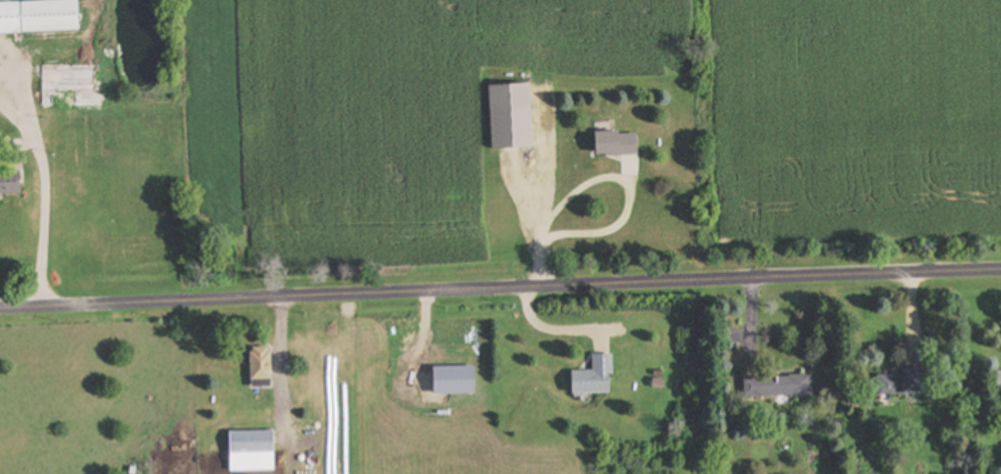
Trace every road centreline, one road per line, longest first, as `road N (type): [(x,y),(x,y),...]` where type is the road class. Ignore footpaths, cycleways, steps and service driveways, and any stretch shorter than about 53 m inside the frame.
road 1 (residential): [(0,305),(1000,268)]

